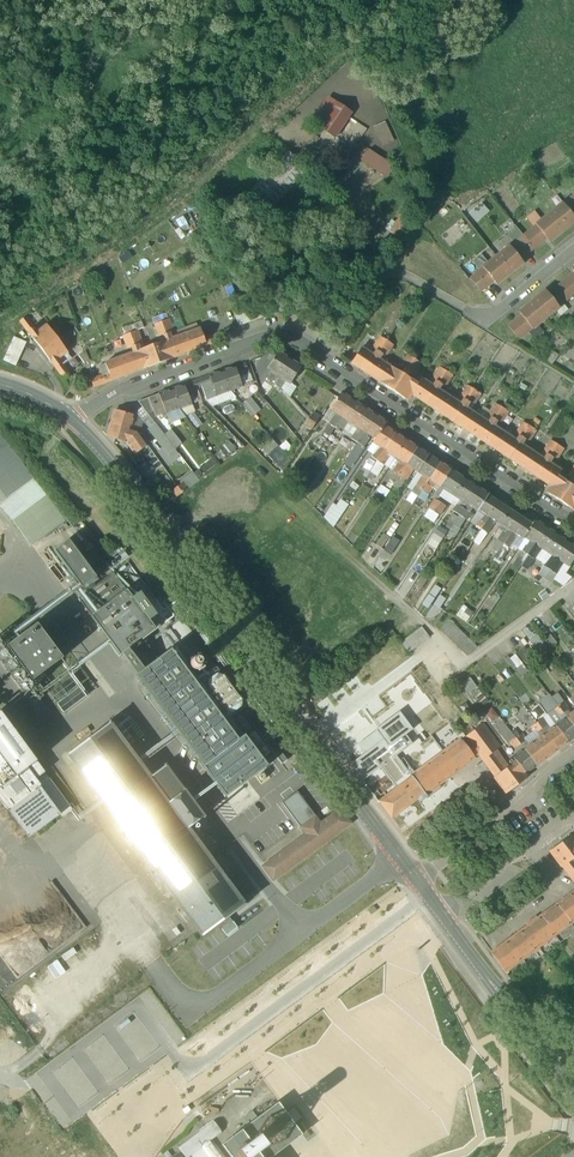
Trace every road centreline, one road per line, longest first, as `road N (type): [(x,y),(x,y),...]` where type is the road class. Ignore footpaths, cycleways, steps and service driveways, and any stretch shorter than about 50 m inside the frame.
road 1 (tertiary): [(417,881),(71,417)]
road 2 (residential): [(573,250),(487,320),(418,282),(384,280),(328,360)]
road 3 (residential): [(328,360),(573,521)]
road 4 (residential): [(71,417),(263,342),(297,343),(328,360)]
road 5 (tertiary): [(573,1086),(441,911)]
road 6 (residential): [(573,751),(417,881)]
road 7 (residential): [(441,911),(573,822)]

